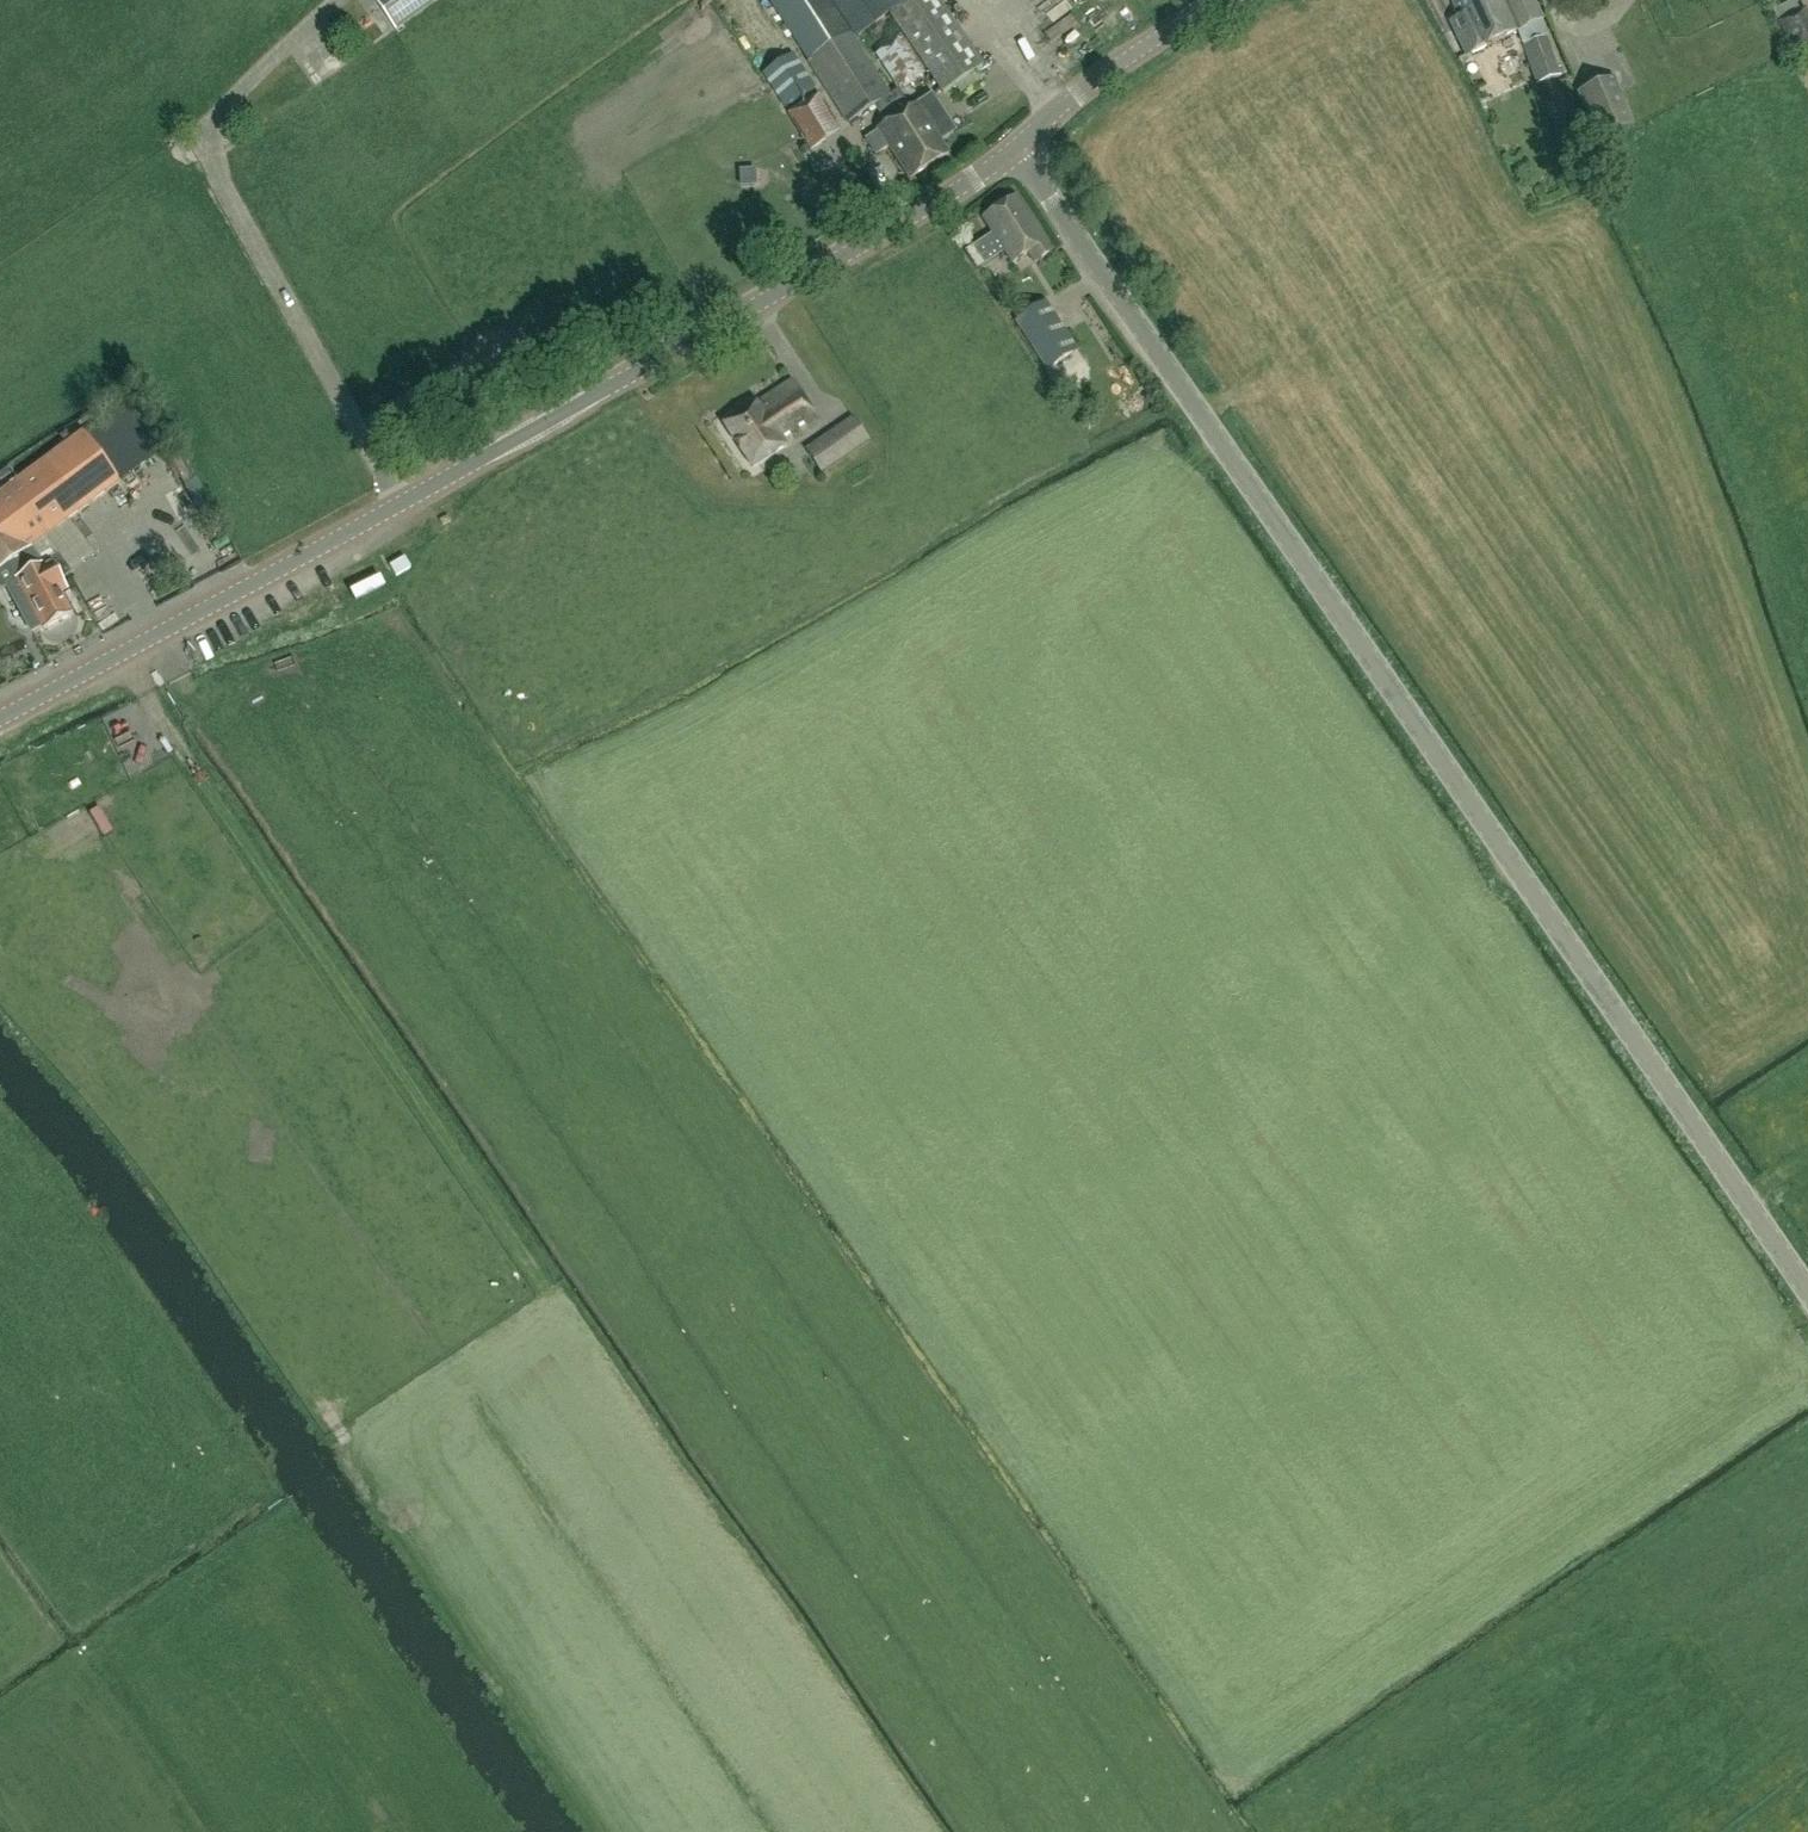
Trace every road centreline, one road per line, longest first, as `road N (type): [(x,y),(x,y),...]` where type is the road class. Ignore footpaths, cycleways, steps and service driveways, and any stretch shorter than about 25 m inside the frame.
road 1 (unclassified): [(1807,1280),(1588,955),(1013,148)]
road 2 (tertiary): [(0,721),(751,308),(1013,148)]
road 3 (tertiary): [(1013,148),(1073,98),(1223,0)]

